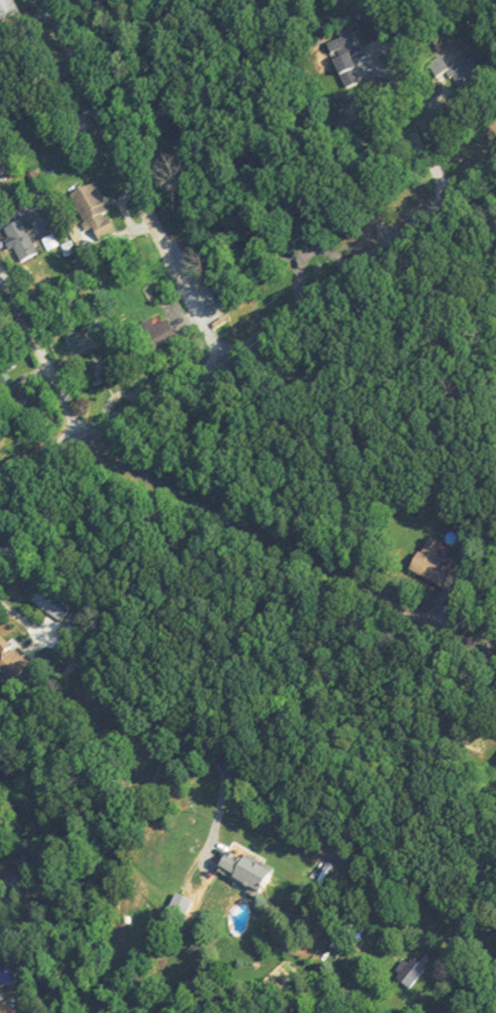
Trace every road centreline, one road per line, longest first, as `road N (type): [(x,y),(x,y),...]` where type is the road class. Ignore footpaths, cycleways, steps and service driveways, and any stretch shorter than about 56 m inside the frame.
road 1 (residential): [(0,478),(223,364),(495,164)]
road 2 (residential): [(223,364),(45,0)]
road 3 (residential): [(446,203),(405,85),(364,0)]
road 4 (residential): [(79,438),(0,276)]

